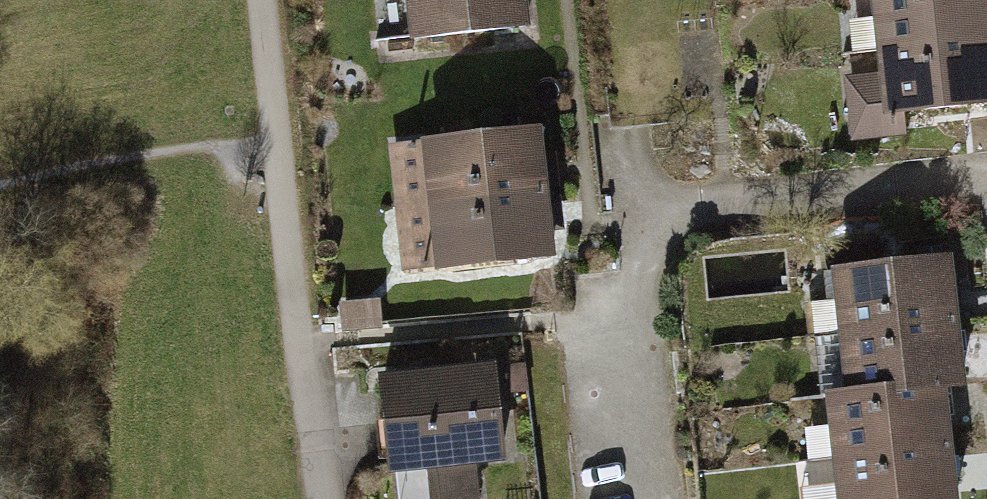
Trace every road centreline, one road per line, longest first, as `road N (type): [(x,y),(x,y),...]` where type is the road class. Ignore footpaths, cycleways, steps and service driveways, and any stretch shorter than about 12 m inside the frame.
road 1 (track): [(321,498),(263,0)]

